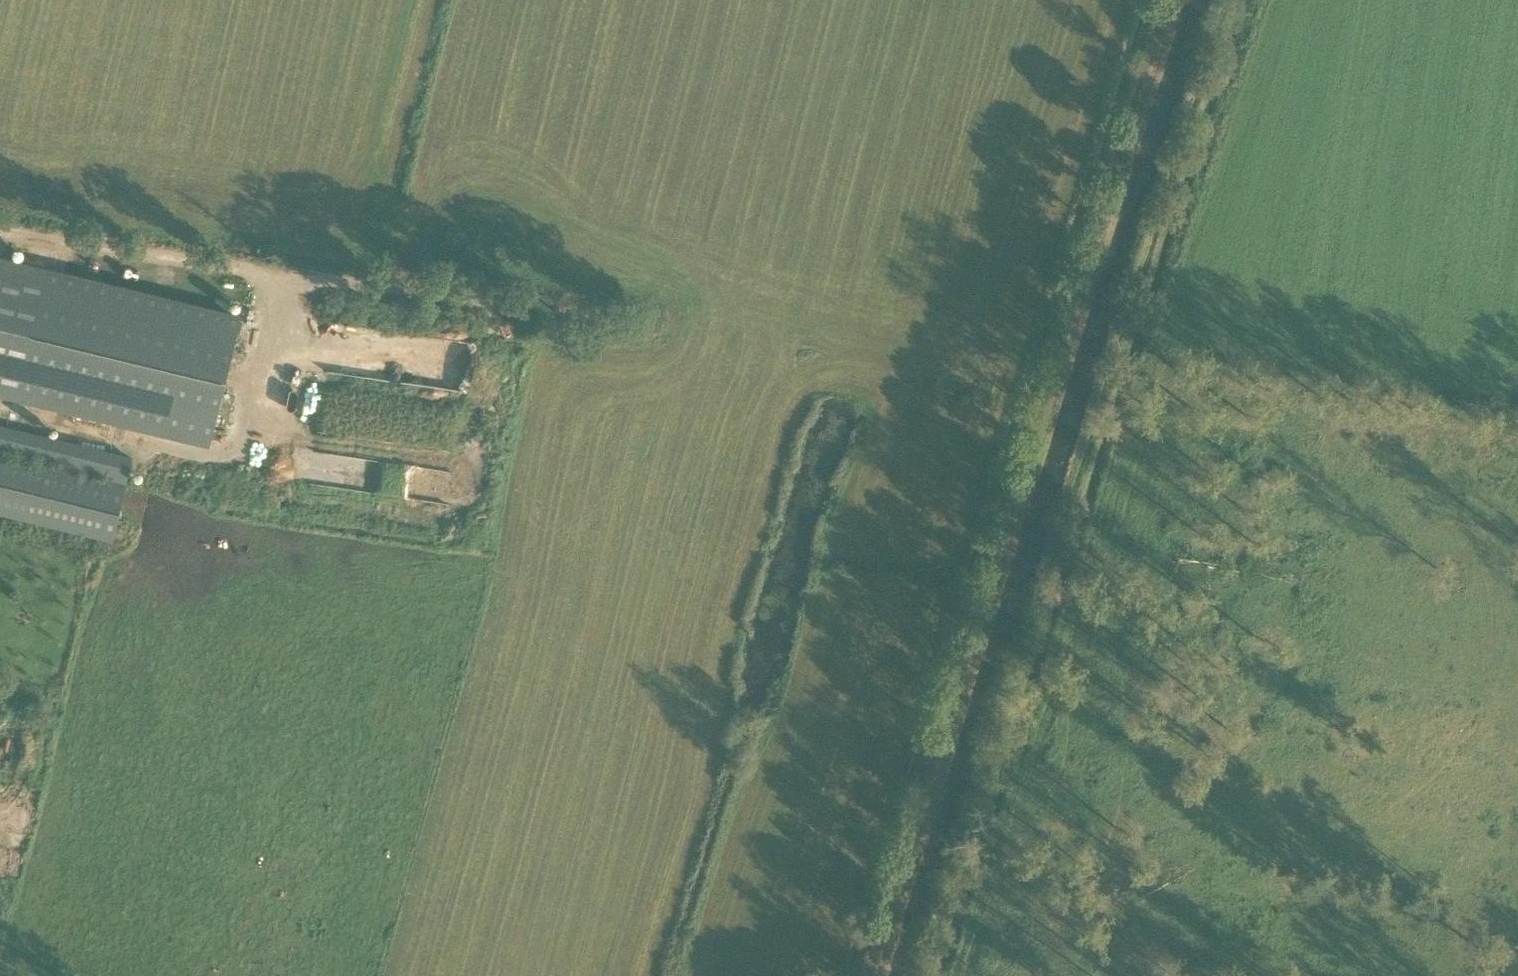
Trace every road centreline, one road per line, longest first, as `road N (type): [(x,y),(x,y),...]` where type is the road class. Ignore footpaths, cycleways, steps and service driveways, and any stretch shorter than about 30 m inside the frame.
road 1 (track): [(1168,0),(870,975)]
road 2 (track): [(0,239),(661,325)]

